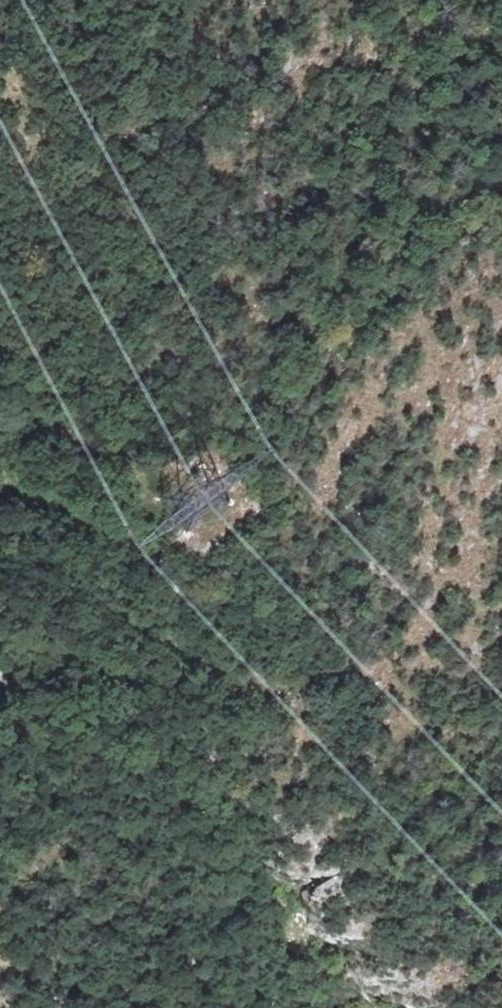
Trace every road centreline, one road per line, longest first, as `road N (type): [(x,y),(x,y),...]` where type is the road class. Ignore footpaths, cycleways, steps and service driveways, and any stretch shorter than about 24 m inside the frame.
road 1 (track): [(0,514),(104,596),(237,675),(236,685),(220,688),(75,655),(33,661),(0,687)]
road 2 (track): [(57,502),(180,548),(195,538),(200,511),(184,484),(34,413),(0,418)]
road 3 (track): [(0,461),(57,502),(0,494)]

